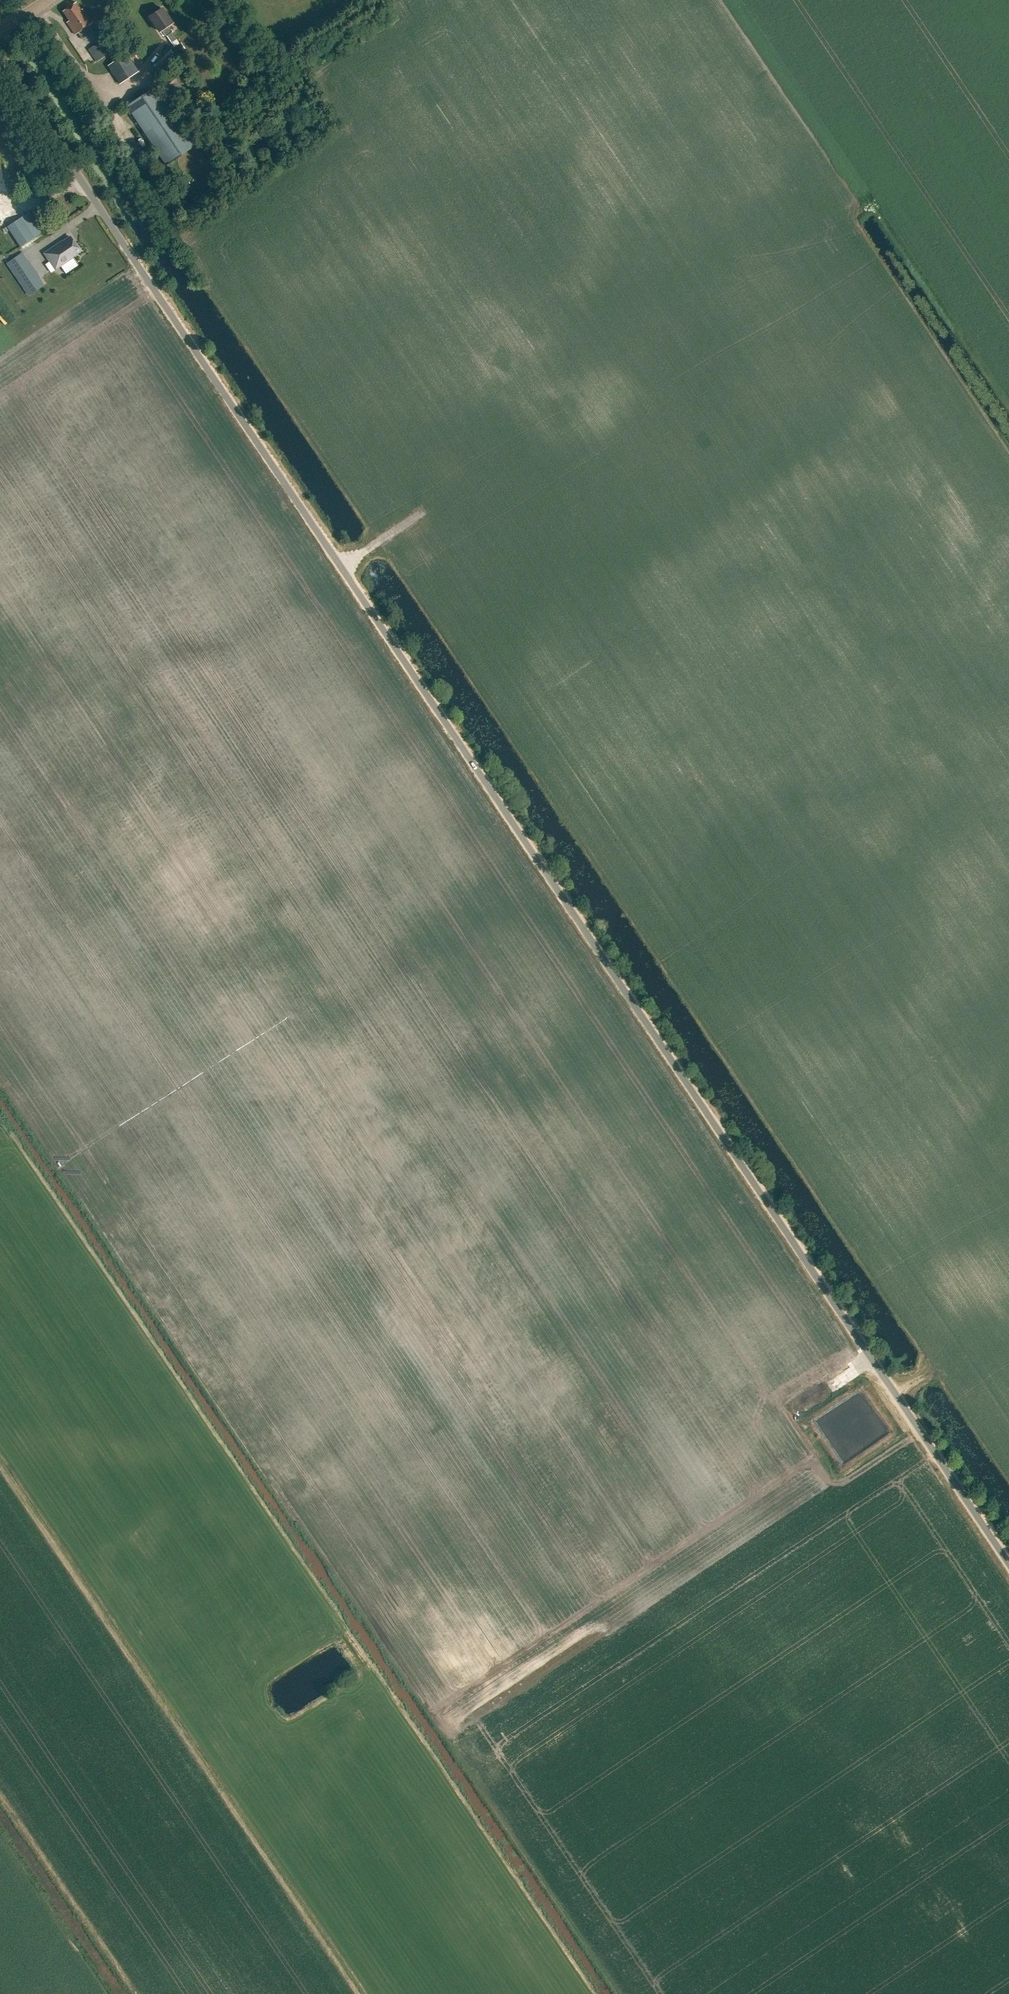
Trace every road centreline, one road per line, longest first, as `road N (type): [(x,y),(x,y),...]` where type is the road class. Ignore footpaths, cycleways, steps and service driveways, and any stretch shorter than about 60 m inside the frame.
road 1 (unclassified): [(1008,1565),(0,60)]

